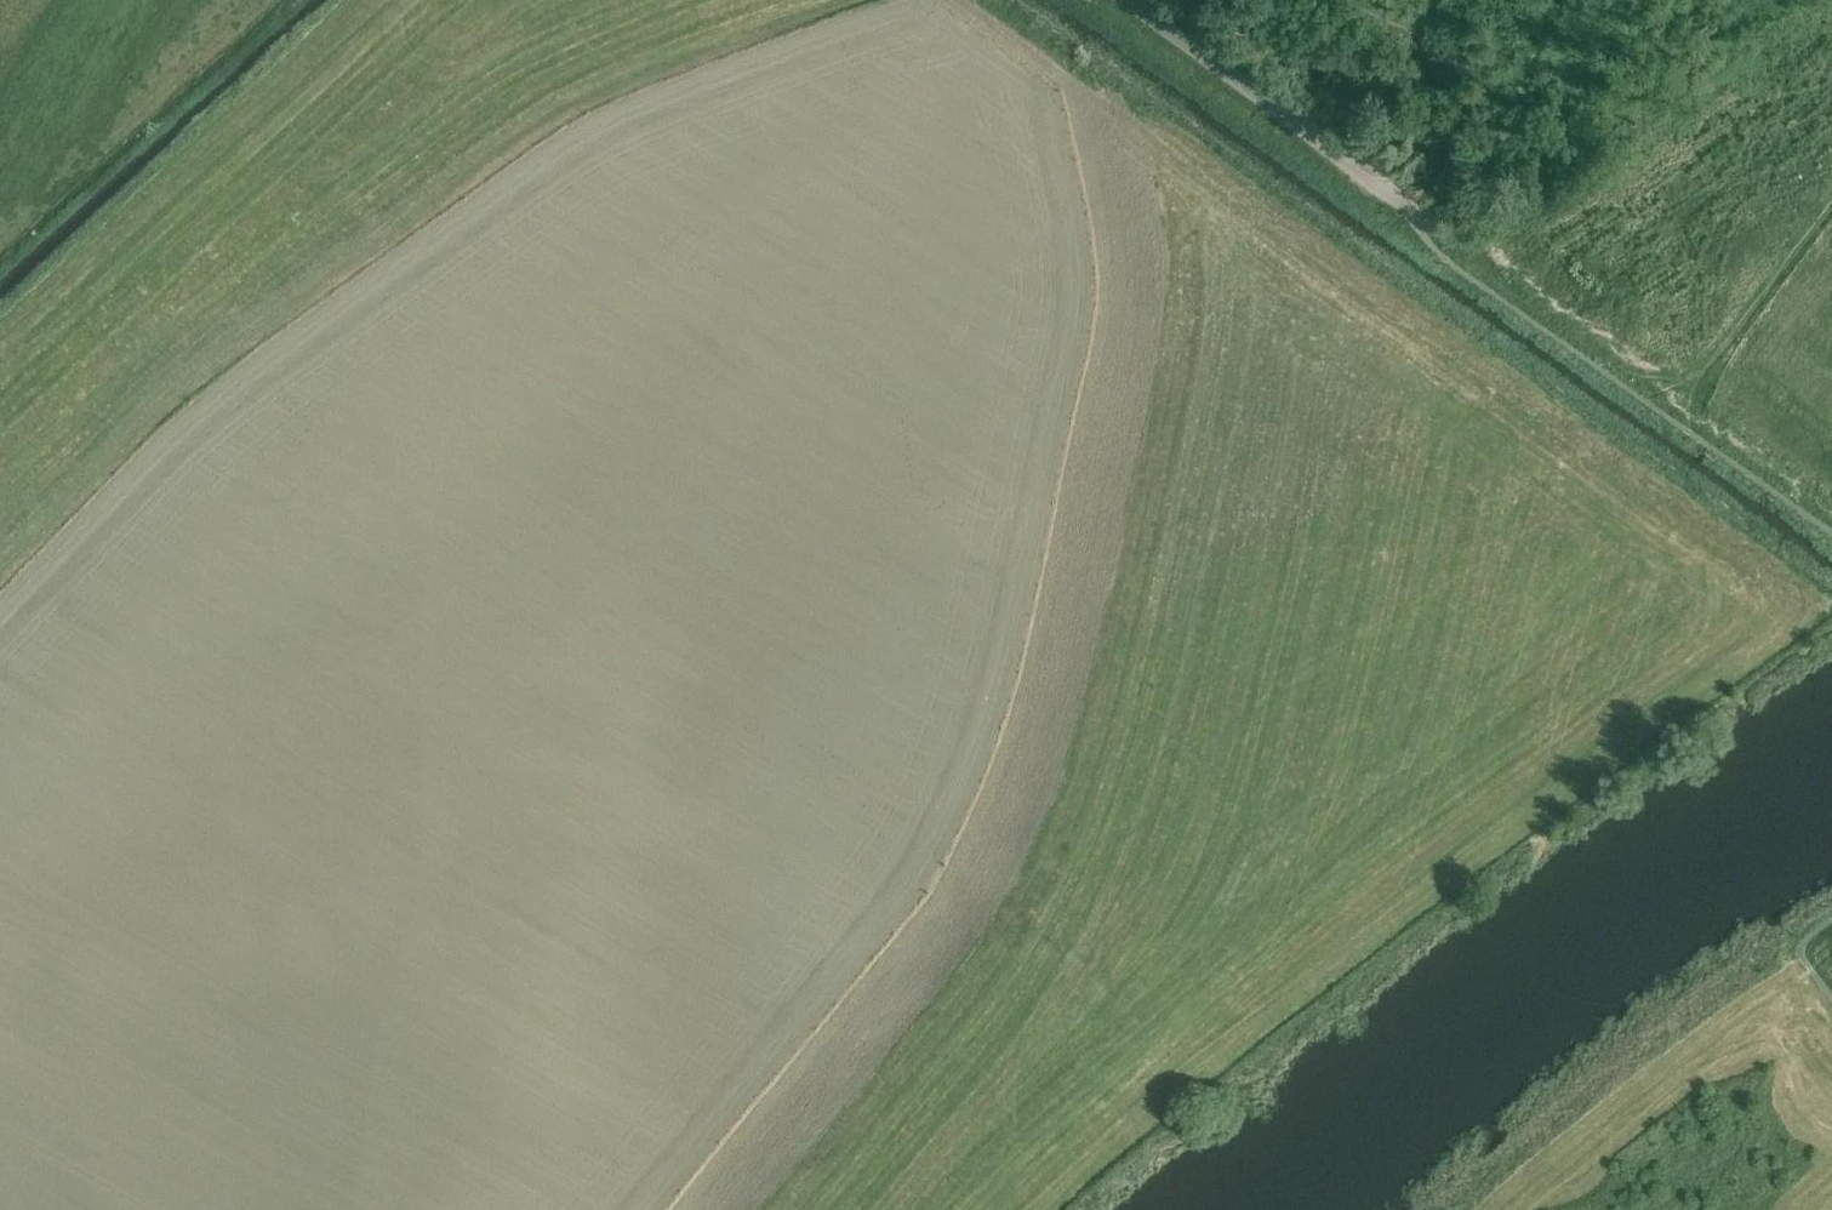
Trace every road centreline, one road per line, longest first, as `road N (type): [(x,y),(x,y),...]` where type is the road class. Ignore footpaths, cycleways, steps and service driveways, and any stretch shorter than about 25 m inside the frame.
road 1 (unclassified): [(1536,327),(1438,255),(1434,224),(1120,0)]
road 2 (track): [(1434,224),(1491,247),(1542,225),(1641,160),(1808,0)]

